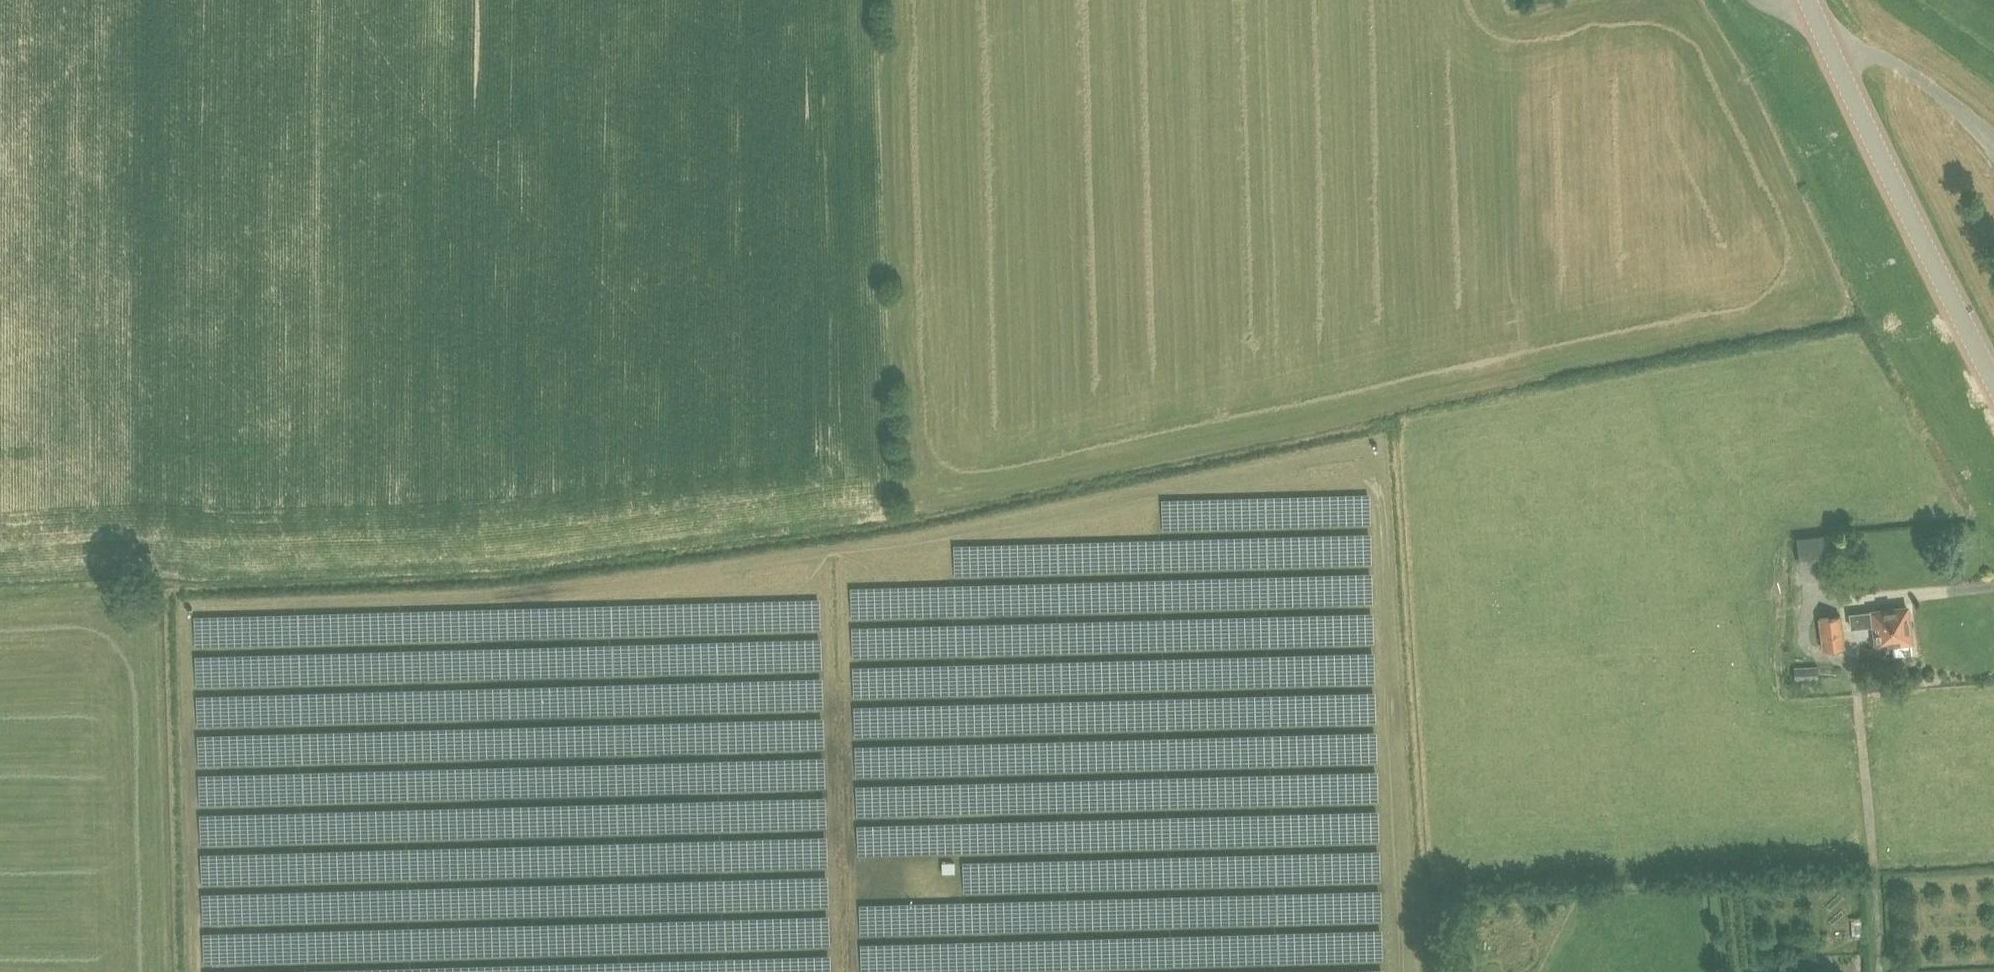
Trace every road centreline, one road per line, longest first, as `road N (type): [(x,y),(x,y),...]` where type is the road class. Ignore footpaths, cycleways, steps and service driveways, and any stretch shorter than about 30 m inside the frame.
road 1 (track): [(1878,971),(1856,687),(1838,662),(1808,653),(1806,602)]
road 2 (secondary): [(1993,378),(1833,50)]
road 3 (unclassified): [(1993,145),(1908,71),(1871,52),(1833,50)]

